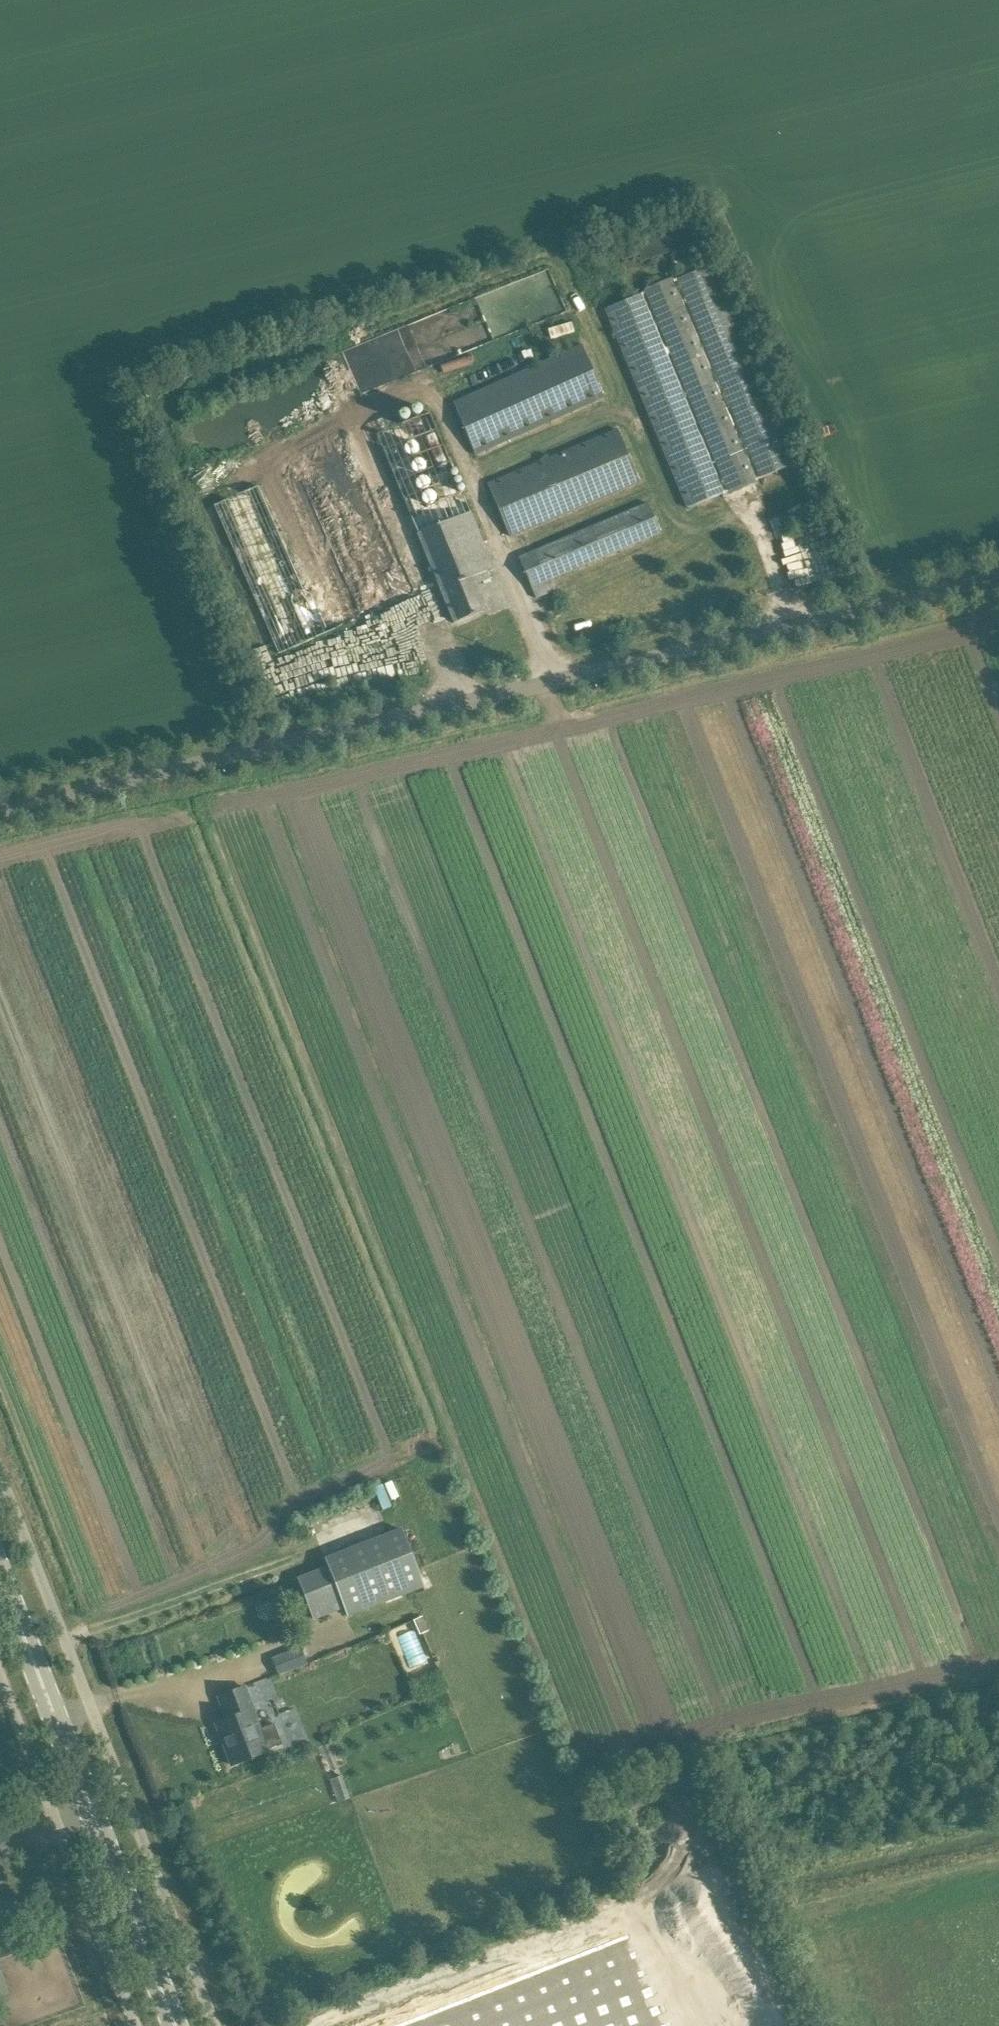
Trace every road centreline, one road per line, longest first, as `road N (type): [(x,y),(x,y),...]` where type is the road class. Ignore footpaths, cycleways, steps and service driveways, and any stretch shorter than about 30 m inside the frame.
road 1 (unclassified): [(0,809),(998,579)]
road 2 (unclassified): [(216,2025),(0,1470)]
road 3 (primary): [(177,2025),(0,1571)]
road 4 (unclassified): [(136,2025),(0,1676)]

